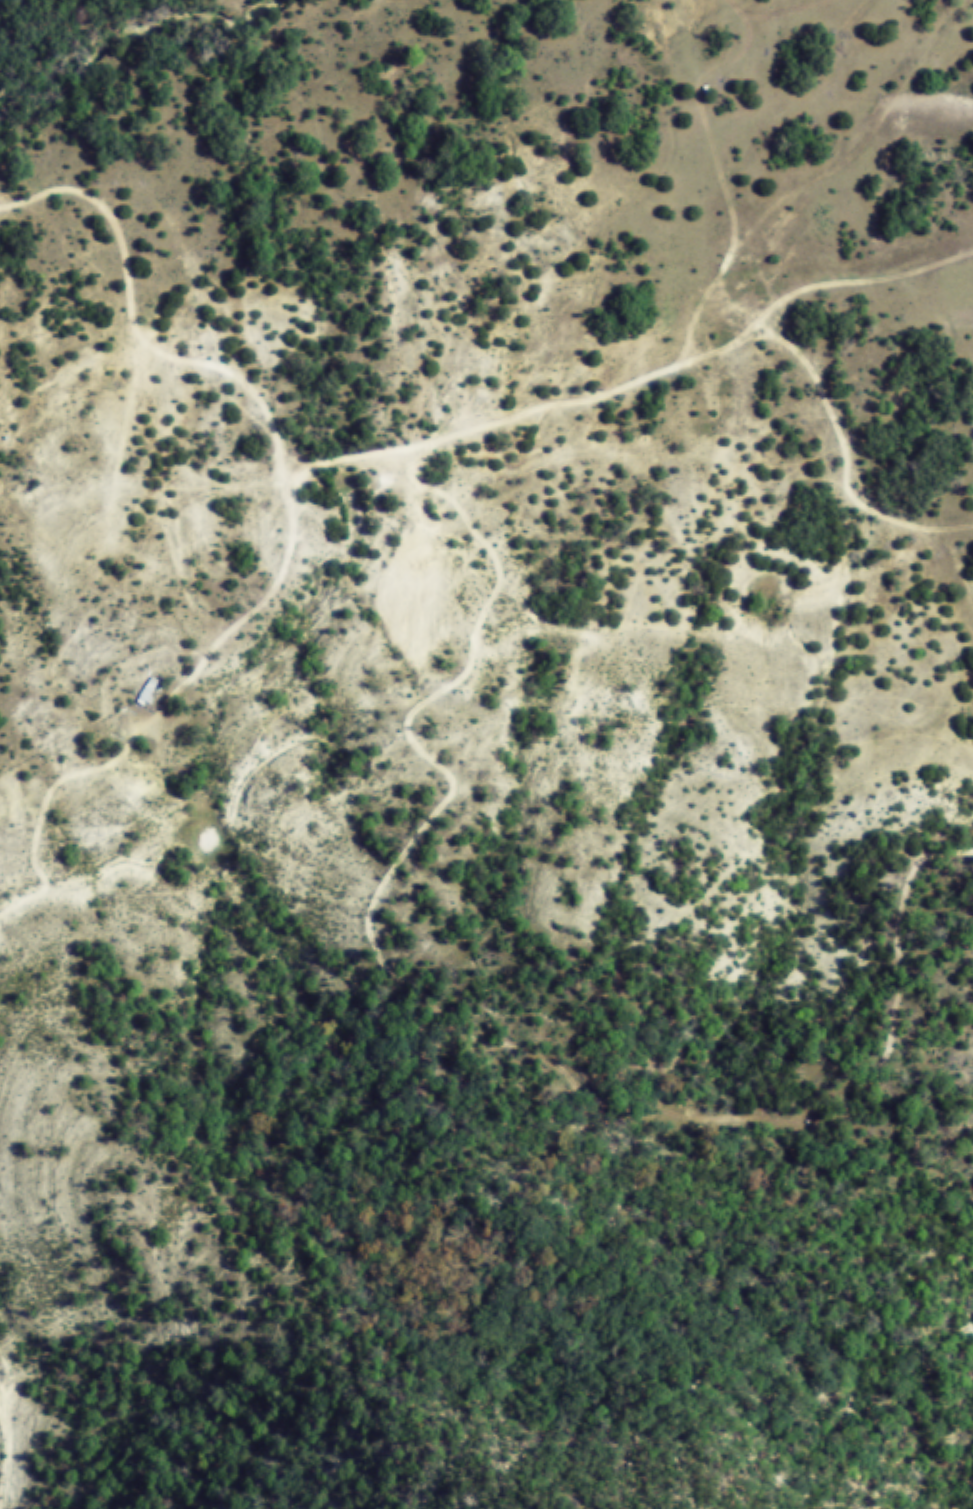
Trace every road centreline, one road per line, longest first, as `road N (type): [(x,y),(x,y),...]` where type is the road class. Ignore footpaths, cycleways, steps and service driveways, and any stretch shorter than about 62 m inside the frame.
road 1 (residential): [(240,0),(256,62),(325,132),(358,239),(442,340),(454,373),(452,417),(441,437),(416,454),(317,475),(303,488),(269,603),(191,691)]

